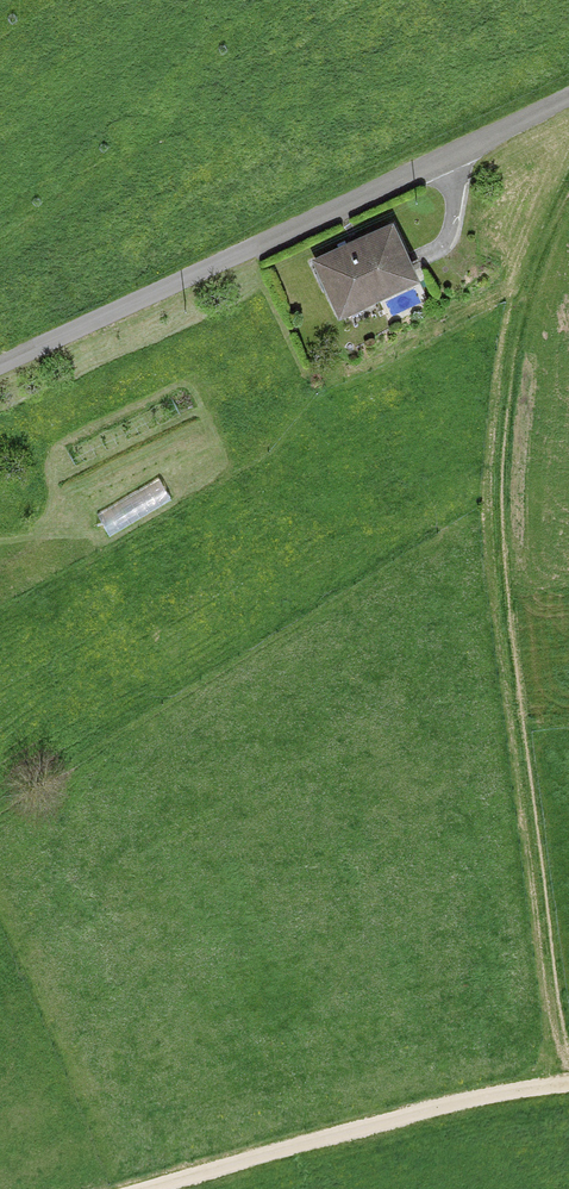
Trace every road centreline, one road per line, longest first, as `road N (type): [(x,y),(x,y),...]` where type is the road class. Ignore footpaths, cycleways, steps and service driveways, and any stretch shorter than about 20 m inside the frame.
road 1 (track): [(567,1084),(554,1037),(494,518),(495,420),(511,341),(568,183)]
road 2 (residential): [(568,98),(0,364)]
road 3 (track): [(150,1188),(567,1084)]

